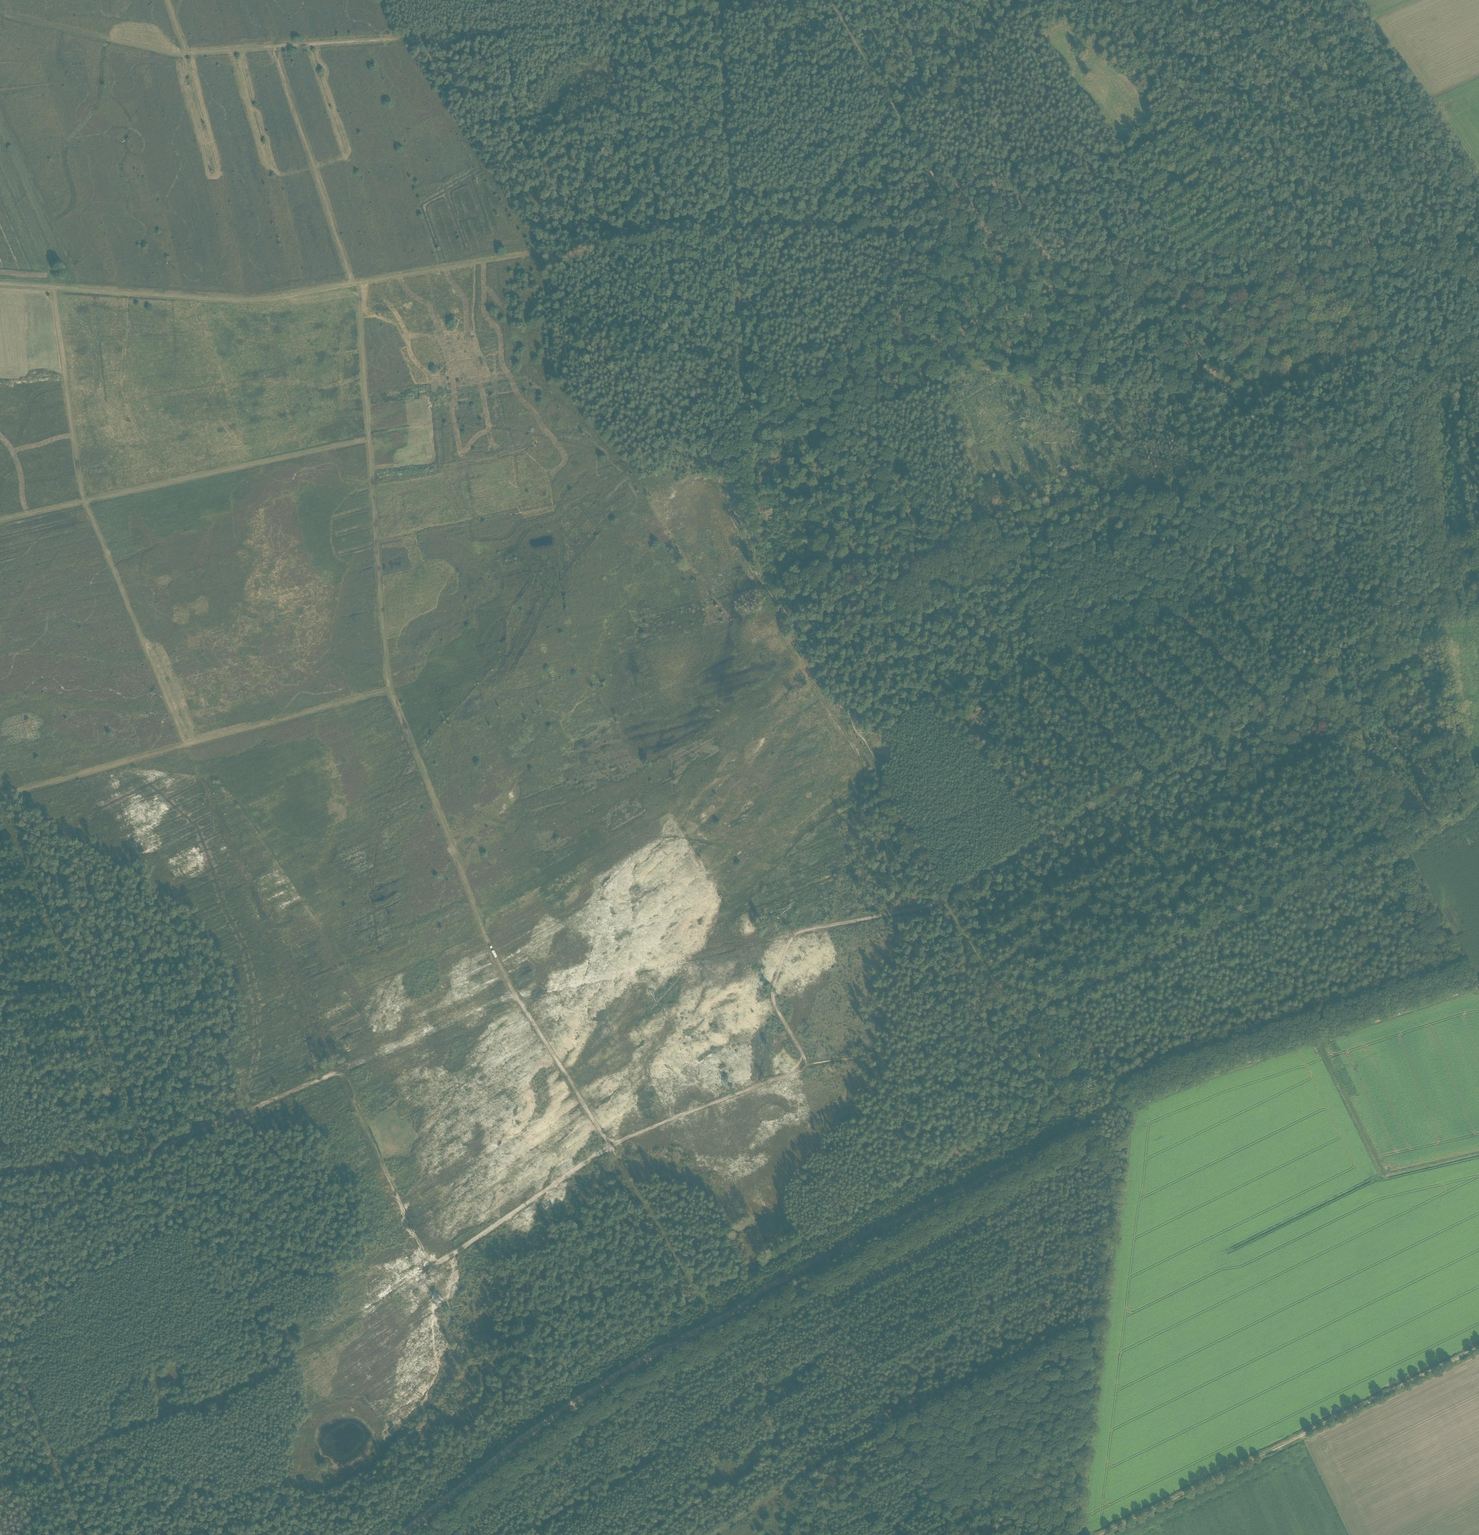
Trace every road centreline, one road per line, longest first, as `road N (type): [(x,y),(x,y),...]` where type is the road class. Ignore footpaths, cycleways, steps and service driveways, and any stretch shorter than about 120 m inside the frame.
road 1 (track): [(0,1174),(155,1150),(334,1074),(432,1265),(609,1148),(808,1067)]
road 2 (track): [(398,1534),(547,1418),(637,1361),(1078,1125)]
road 3 (track): [(424,1534),(645,1379),(1086,1139)]
road 4 (track): [(1252,587),(1177,390),(1068,391),(984,367),(959,368),(892,402),(799,414),(743,411)]
road 5 (track): [(731,227),(809,222),(1140,284),(1225,289),(1289,274)]
road 6 (track): [(717,1534),(887,1422),(1097,1316)]
road 7 (track): [(1306,673),(945,901)]
road 8 (track): [(1097,1534),(1478,1349)]
road 9 (track): [(1015,1018),(1394,835)]
road 10 (track): [(1078,1125),(1475,986)]
road 11 (track): [(1086,1139),(1113,1186),(1076,1534)]
road 12 (track): [(809,222),(892,107),(1018,5),(1102,0)]
road 13 (track): [(1140,284),(1177,390),(1227,378),(1304,379),(1378,353)]
road 14 (track): [(808,1067),(771,998),(793,936),(945,901)]
road 15 (track): [(975,249),(828,0)]
road 16 (track): [(1378,625),(1377,350)]
road 17 (track): [(1394,835),(1306,673),(1378,625)]
road 18 (track): [(1478,188),(1350,0)]
road 19 (track): [(808,1067),(936,1047),(1007,1005)]
road 20 (track): [(716,1317),(609,1148)]
road 21 (track): [(0,1480),(53,1460),(0,1329)]
road 22 (track): [(1475,986),(1394,835)]
road 23 (track): [(819,1285),(887,1422)]
road 24 (track): [(945,901),(1015,1018)]
road 25 (track): [(904,1413),(958,1534)]
road 26 (track): [(1015,1018),(1078,1125)]

